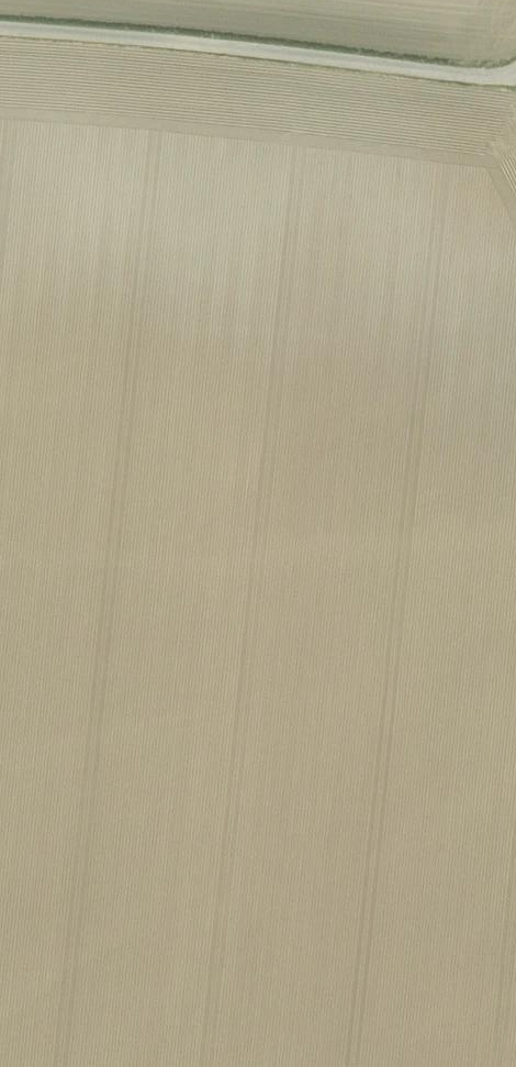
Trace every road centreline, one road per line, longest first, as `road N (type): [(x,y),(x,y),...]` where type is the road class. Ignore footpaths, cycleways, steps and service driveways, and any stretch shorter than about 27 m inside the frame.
road 1 (unclassified): [(0,54),(411,88),(515,85)]

